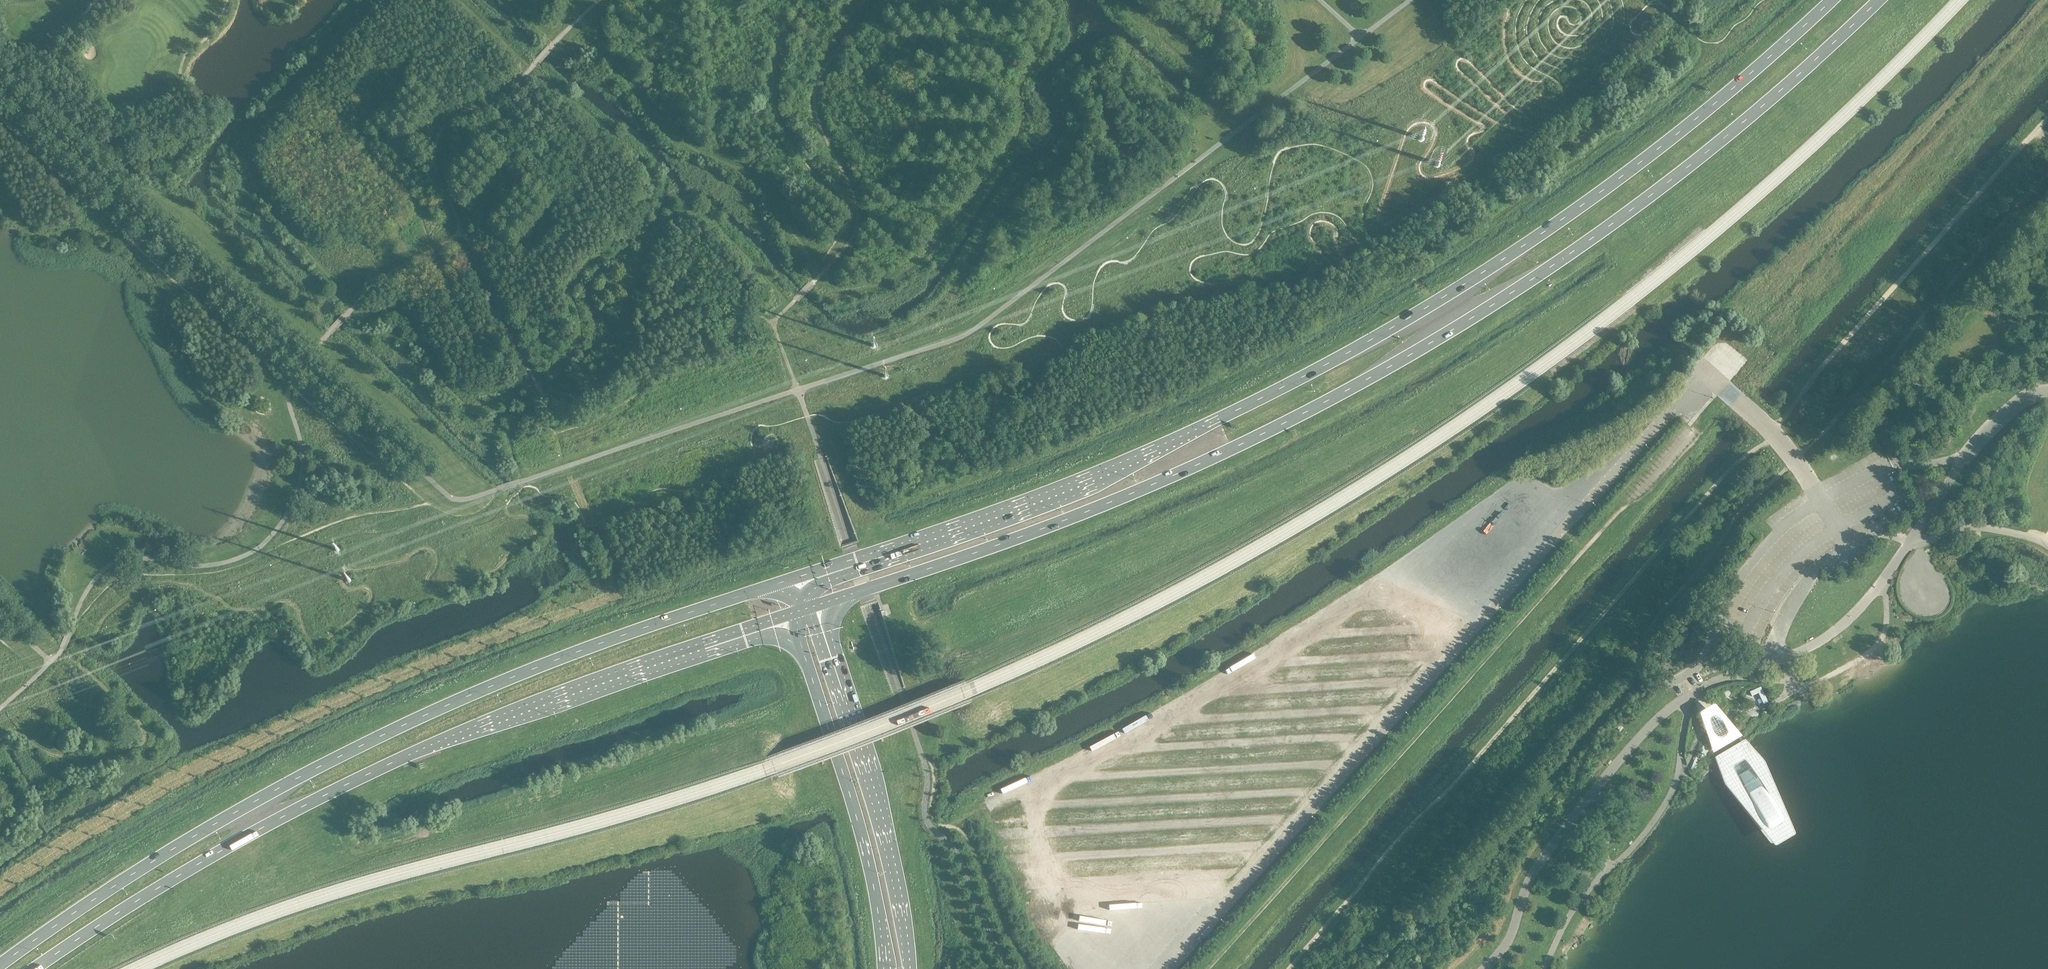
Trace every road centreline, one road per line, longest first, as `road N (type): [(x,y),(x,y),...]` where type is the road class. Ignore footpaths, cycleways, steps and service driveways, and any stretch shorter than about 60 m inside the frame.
road 1 (trunk): [(815,606),(1129,501),(1334,403),(1663,191),(1882,0)]
road 2 (trunk): [(1824,0),(1639,164),(1395,327),(1113,469),(794,579)]
road 3 (unclassified): [(1837,530),(1795,461),(1712,380),(1626,460),(1168,968)]
road 4 (trunk): [(794,579),(472,694),(181,845),(0,967)]
road 5 (trunk): [(36,968),(173,880),(437,745),(792,613)]
road 6 (primary): [(910,968),(882,815),(815,606)]
road 7 (primary): [(792,613),(868,861),(884,968)]

